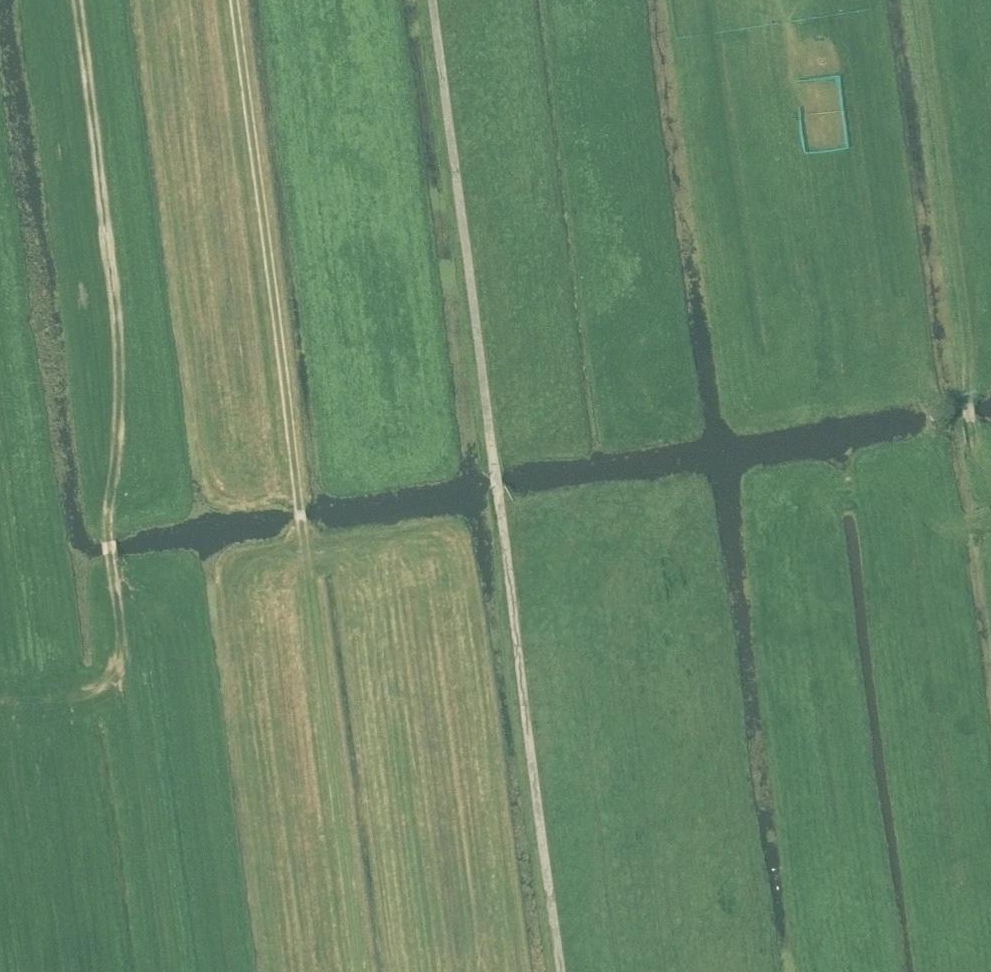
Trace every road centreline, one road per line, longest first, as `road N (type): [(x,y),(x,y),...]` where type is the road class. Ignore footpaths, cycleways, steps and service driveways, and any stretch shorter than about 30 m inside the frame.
road 1 (track): [(559,971),(427,0)]
road 2 (track): [(360,971),(234,0)]
road 3 (track): [(974,384),(931,0)]
road 4 (track): [(974,384),(990,506)]

